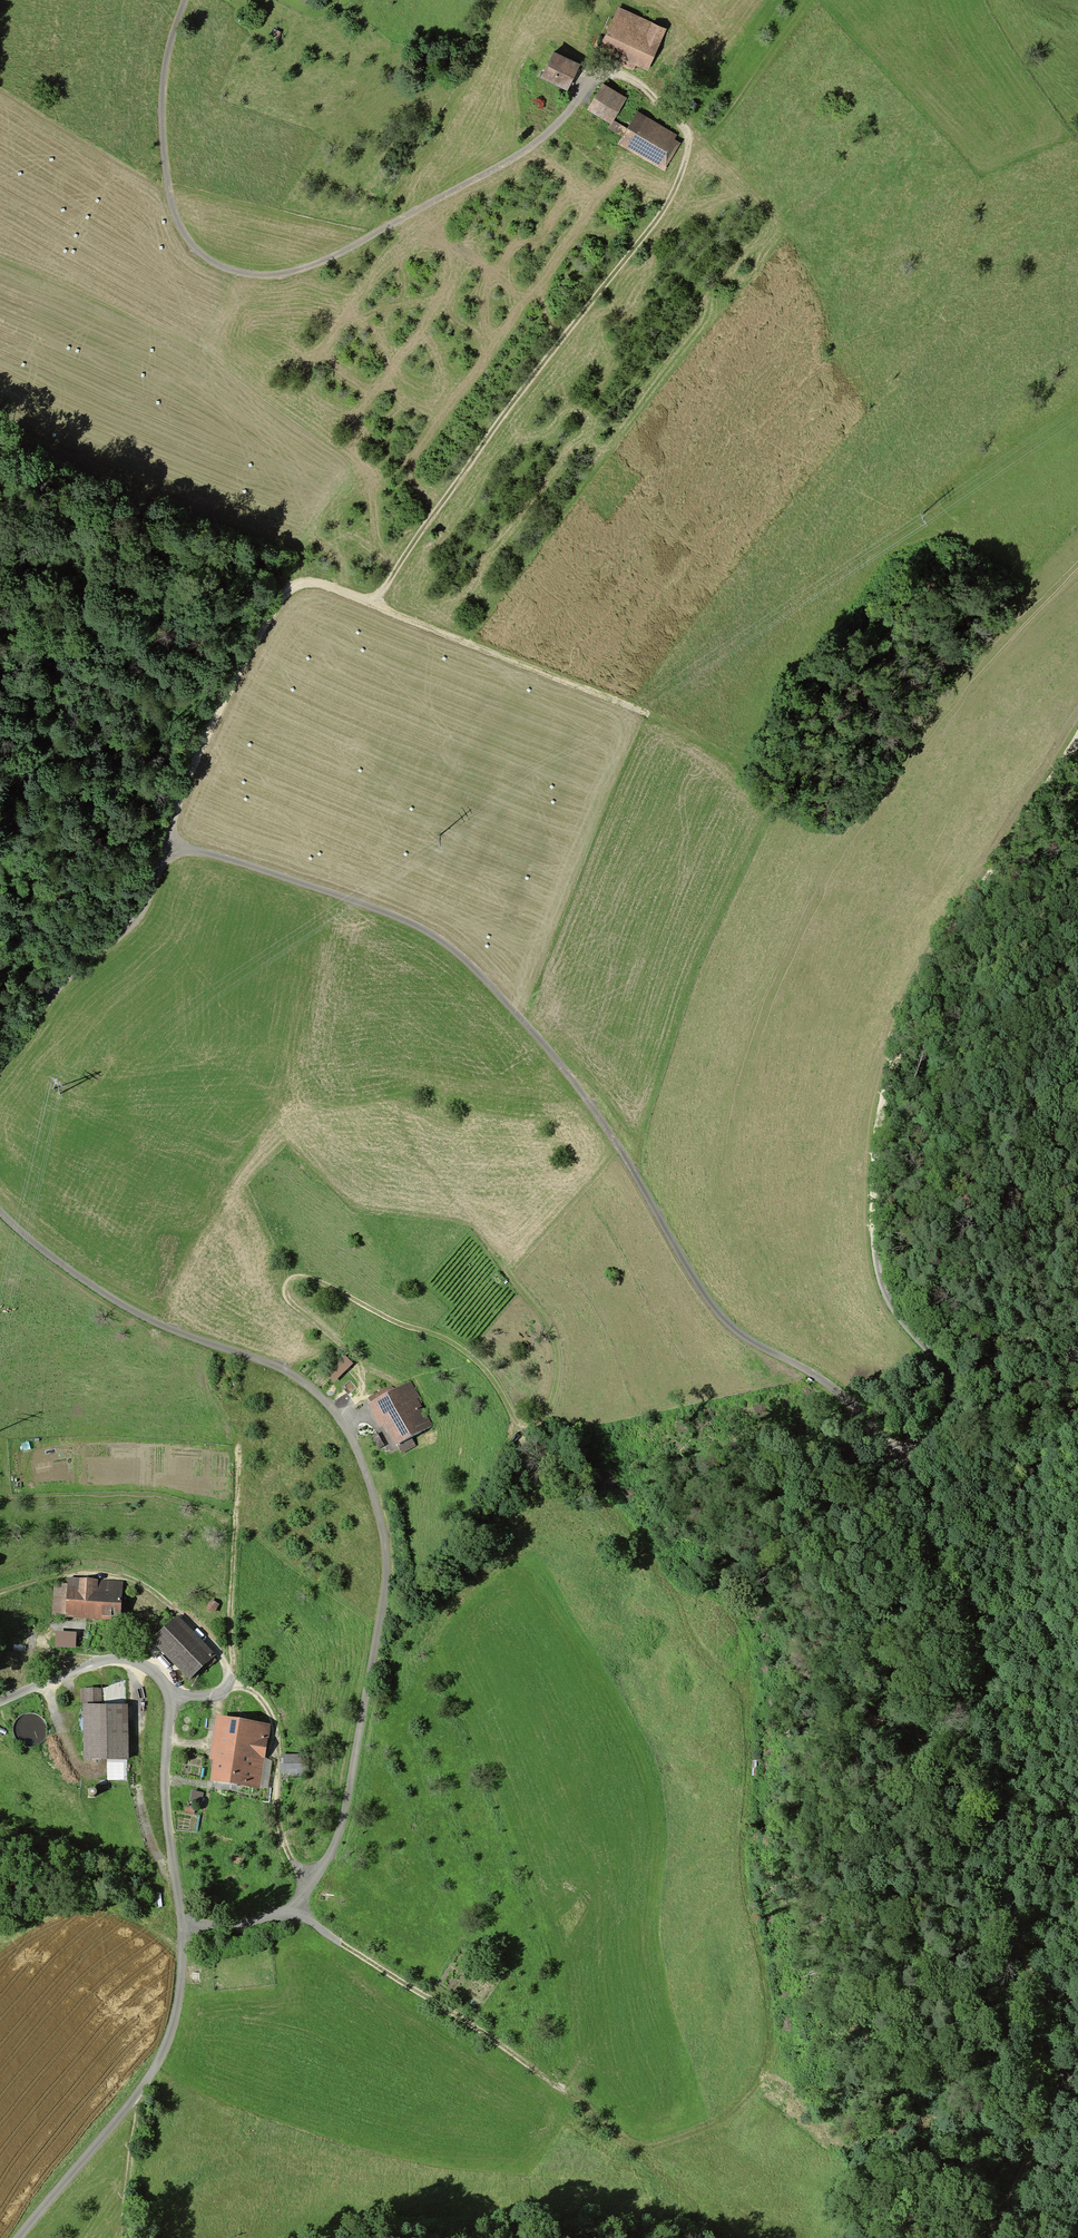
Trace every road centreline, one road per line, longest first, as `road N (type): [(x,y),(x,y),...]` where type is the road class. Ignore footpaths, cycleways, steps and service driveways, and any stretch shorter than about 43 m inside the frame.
road 1 (track): [(915,1468),(876,1416),(722,1318),(587,1097),(469,962),(379,910),(169,845)]
road 2 (track): [(915,1468),(950,1538),(983,1642),(1010,1894),(1055,2062),(1048,2109),(1000,2237)]
road 3 (track): [(369,604),(667,723),(695,745),(696,758),(529,1028)]
road 4 (track): [(369,604),(675,194),(688,158),(686,129),(641,83),(608,73)]
road 5 (track): [(338,1415),(359,1392),(361,1371),(290,1301),(286,1286),(296,1278),(464,1350),(497,1385),(520,1430)]
road 6 (track): [(1077,737),(920,990),(875,1141)]
road 7 (track): [(311,1887),(283,1828),(273,1719),(253,1693),(230,1682),(239,1488)]
road 8 (track): [(169,845),(207,740),(288,593),(319,586),(369,604)]
road 9 (track): [(875,1141),(867,1222),(875,1296),(944,1396),(935,1436),(915,1468)]
road 10 (track): [(295,1906),(566,2094)]
road 11 (track): [(865,385),(777,218),(686,129)]
road 12 (track): [(230,1673),(212,1643),(142,1584),(88,1572),(0,1594)]
road 13 (track): [(716,2237),(639,2153),(566,2094)]
road 14 (track): [(128,2237),(136,2097)]

